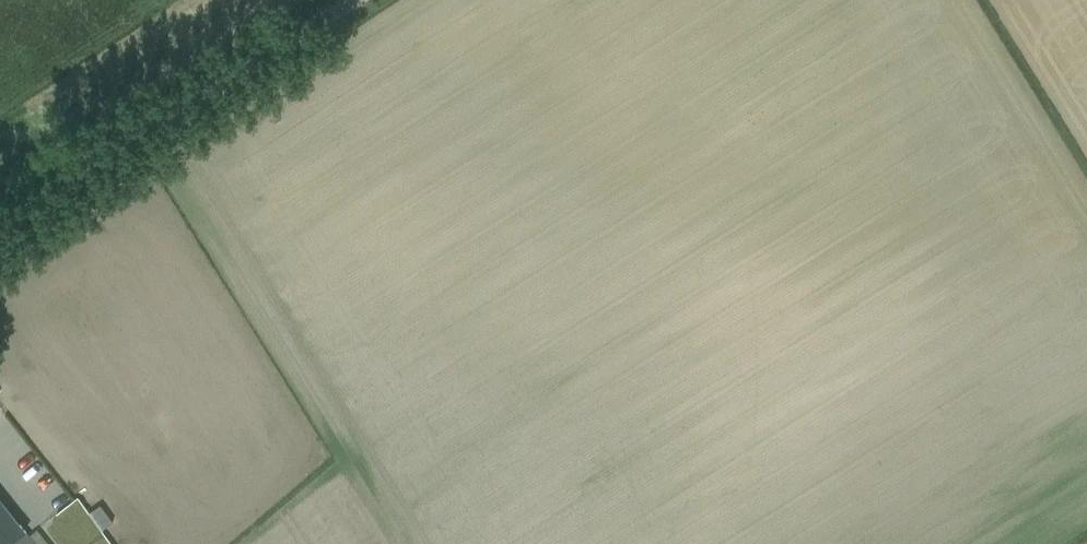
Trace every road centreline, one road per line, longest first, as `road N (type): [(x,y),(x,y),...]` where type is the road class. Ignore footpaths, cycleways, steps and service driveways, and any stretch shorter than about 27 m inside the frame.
road 1 (unclassified): [(0,239),(357,0)]

